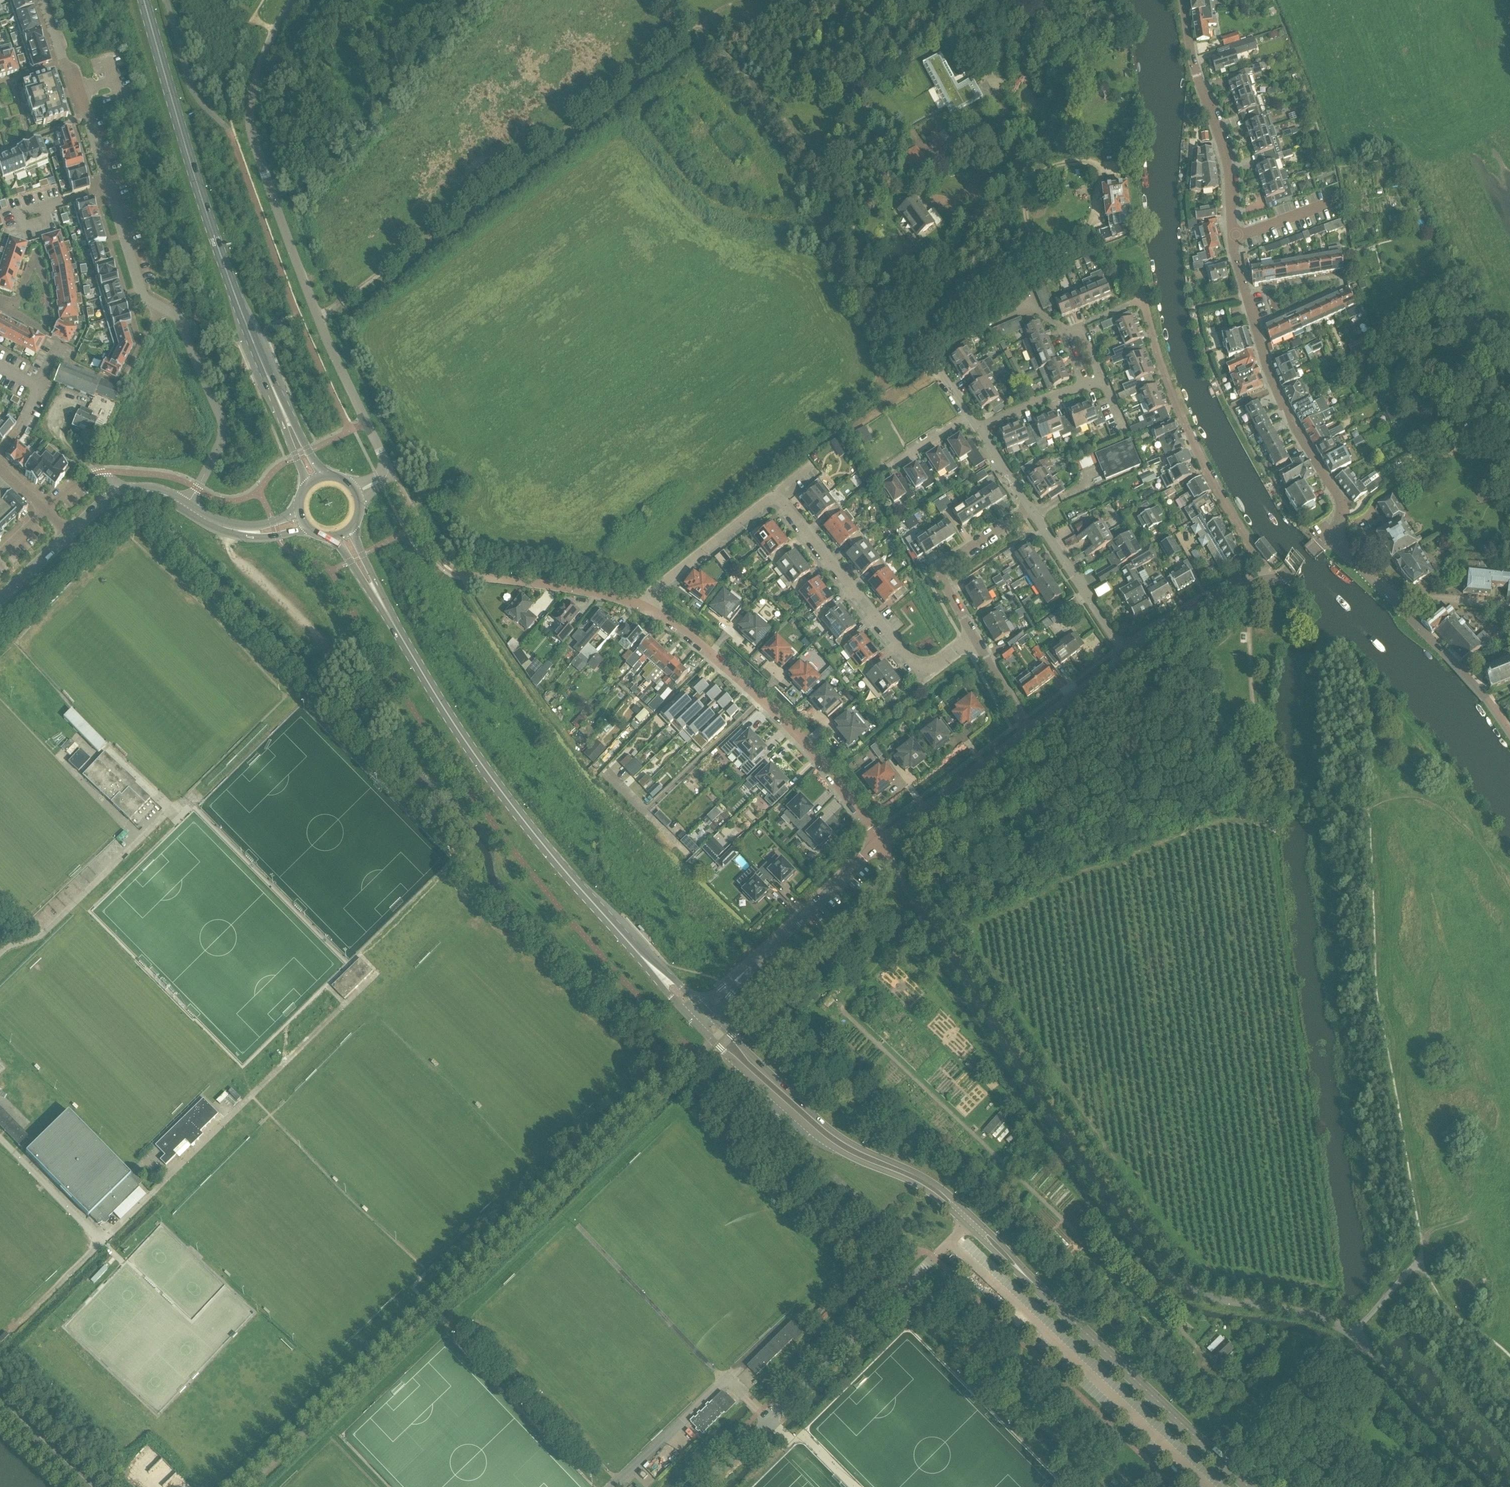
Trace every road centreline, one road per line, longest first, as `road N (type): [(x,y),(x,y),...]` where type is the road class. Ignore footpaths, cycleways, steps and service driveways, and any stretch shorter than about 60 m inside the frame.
road 1 (unclassified): [(1509,1485),(1352,1335),(1312,1314),(1191,1290),(1073,1141),(880,843)]
road 2 (track): [(924,914),(823,1019),(1204,1377)]
road 3 (unclassified): [(1328,534),(1339,500),(1275,388),(1253,327),(1230,179),(1183,0)]
road 4 (residential): [(187,507),(218,448),(221,419),(176,313),(143,297),(49,0)]
road 5 (unclassified): [(355,493),(392,474),(301,270),(250,118),(257,74),(295,0)]
road 6 (secondary): [(673,989),(504,801),(387,611)]
road 7 (residential): [(973,637),(932,666),(910,662),(775,496),(638,605)]
road 8 (secondary): [(699,1023),(812,1133),(841,1155),(935,1197),(1029,1279)]
road 9 (secondary): [(1029,1279),(934,1183),(834,1135),(707,1015)]
road 10 (secondary): [(273,391),(203,206),(145,0)]
road 11 (unclassified): [(880,843),(787,727),(690,636),(638,605)]
road 12 (residential): [(1264,581),(1172,395),(1145,295)]
road 13 (secondary): [(1247,1486),(1029,1279)]
road 14 (tertiary): [(707,1015),(880,843)]
road 15 (residential): [(973,637),(936,571),(1029,509)]
road 16 (tertiary): [(1509,732),(1387,591)]
road 17 (tertiary): [(880,843),(1026,728)]
road 18 (residential): [(1125,659),(1029,509)]
road 19 (unclassified): [(638,605),(595,591),(473,578)]
road 20 (tertiary): [(1125,659),(1199,609),(1264,581)]
road 21 (residential): [(1102,379),(1081,325),(1063,332),(1084,386)]
road 22 (secondary): [(92,1486),(0,1401)]
road 23 (unclassified): [(1387,591),(1509,606)]
road 24 (tertiary): [(1026,728),(1125,659)]

